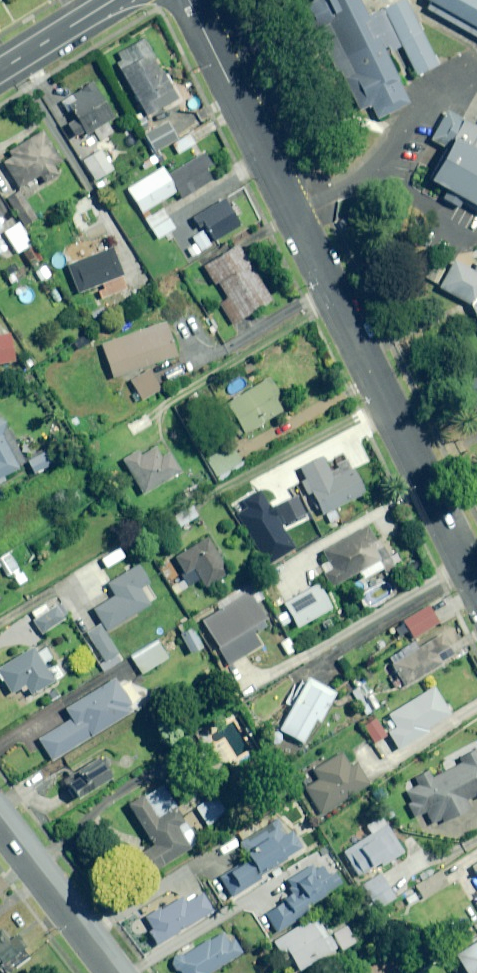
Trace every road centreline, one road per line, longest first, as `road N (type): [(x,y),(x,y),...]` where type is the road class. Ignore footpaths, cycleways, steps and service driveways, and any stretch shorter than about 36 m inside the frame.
road 1 (residential): [(190,0),(476,589)]
road 2 (residential): [(0,822),(114,972)]
road 3 (residential): [(0,70),(112,0)]

